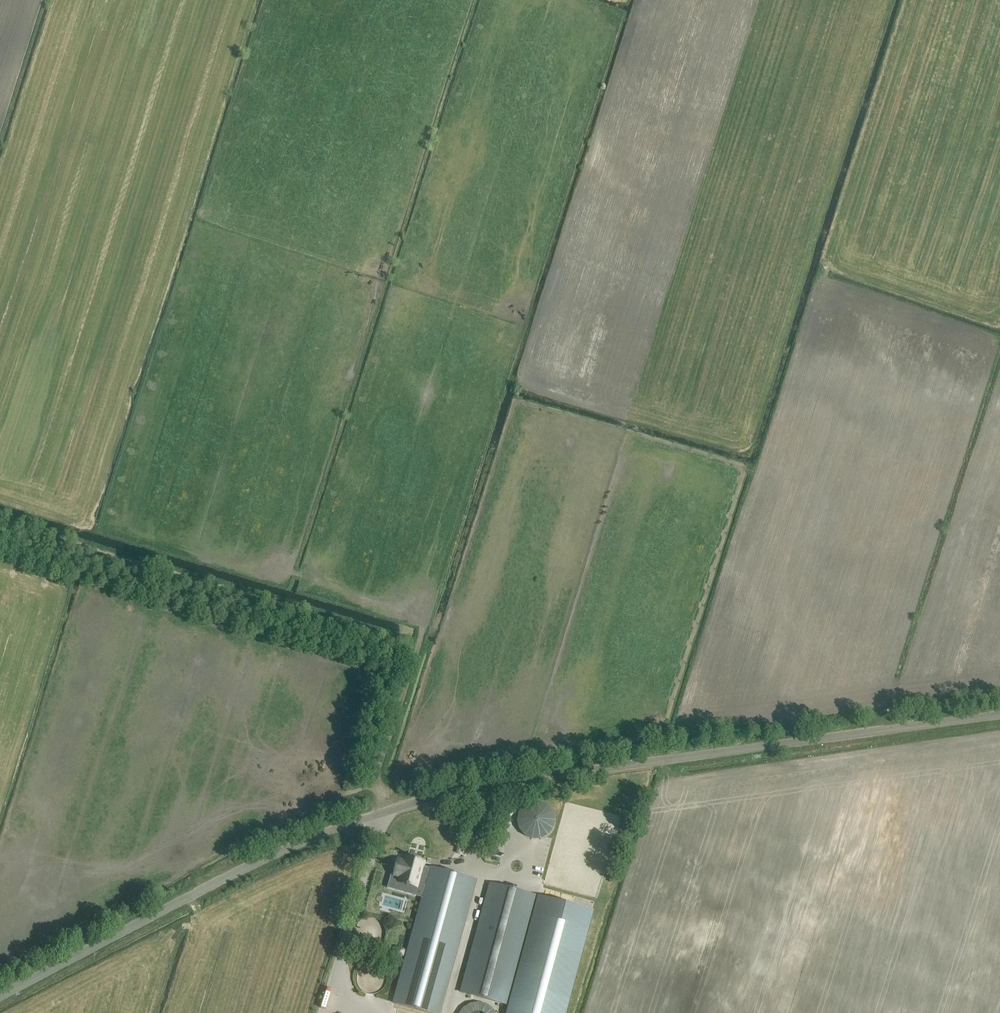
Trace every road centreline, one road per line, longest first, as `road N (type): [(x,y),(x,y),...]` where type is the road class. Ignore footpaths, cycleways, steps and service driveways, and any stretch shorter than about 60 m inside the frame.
road 1 (tertiary): [(0,997),(245,869),(418,803),(565,774),(999,715)]

